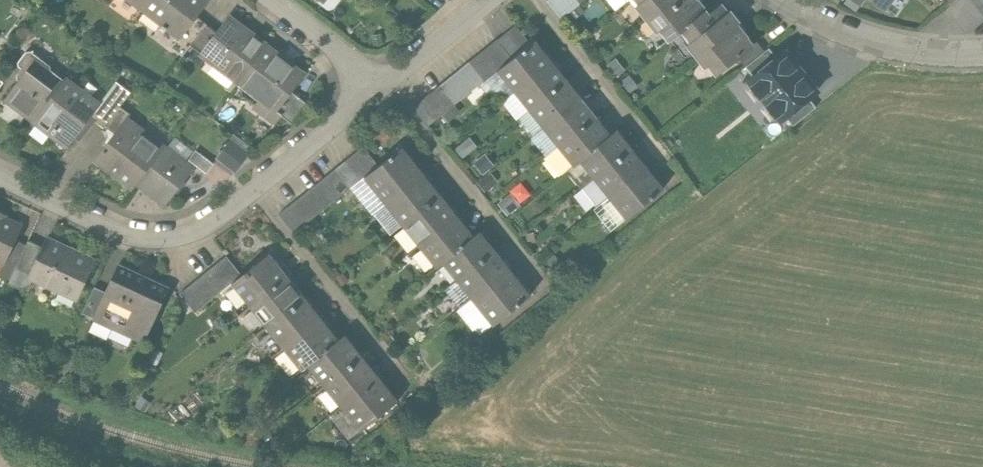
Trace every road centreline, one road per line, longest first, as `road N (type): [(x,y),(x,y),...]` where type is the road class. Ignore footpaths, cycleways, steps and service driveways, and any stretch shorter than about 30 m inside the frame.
road 1 (residential): [(383,80),(189,233),(116,230),(0,175)]
road 2 (residential): [(982,49),(935,50),(870,36),(787,0)]
road 3 (residential): [(383,80),(275,0)]
road 4 (residential): [(490,0),(383,80)]

